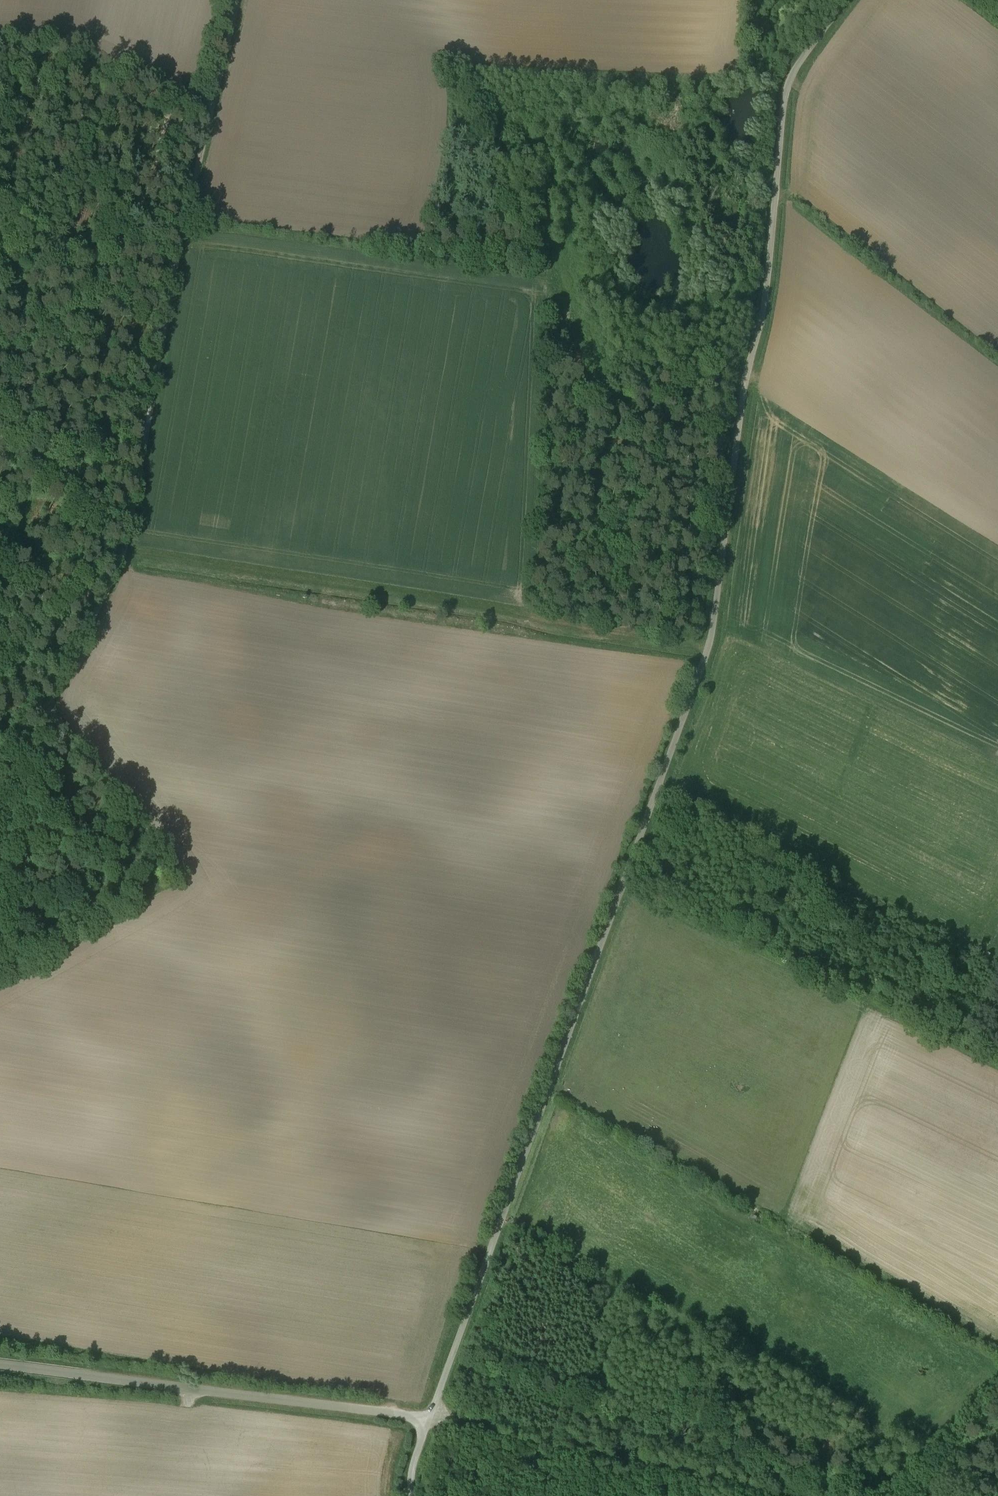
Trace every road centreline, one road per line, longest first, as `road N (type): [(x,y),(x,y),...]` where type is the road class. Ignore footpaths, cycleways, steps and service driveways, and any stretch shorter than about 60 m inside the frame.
road 1 (unclassified): [(844,0),(785,81),(769,267),(710,640),(524,1138),(429,1419)]
road 2 (track): [(243,0),(196,192),(129,549)]
road 3 (unclassified): [(429,1419),(0,1366)]

